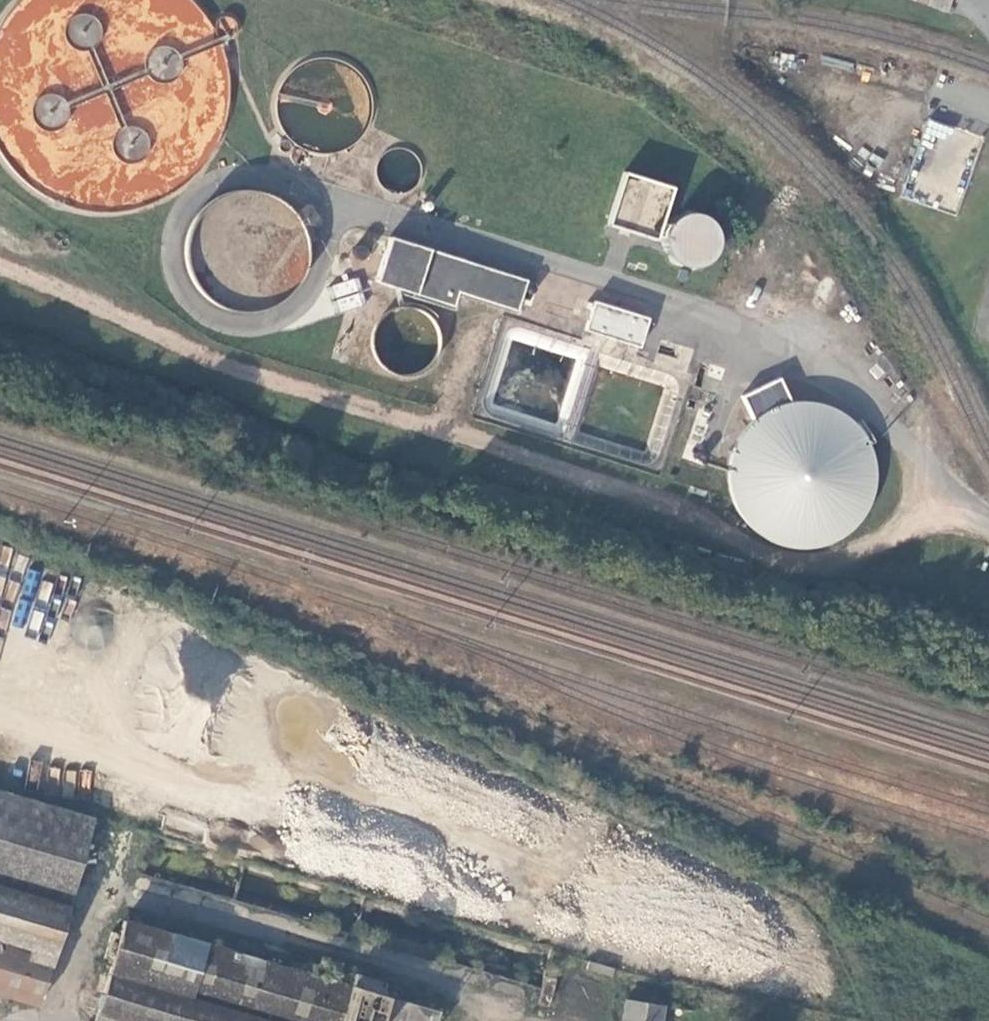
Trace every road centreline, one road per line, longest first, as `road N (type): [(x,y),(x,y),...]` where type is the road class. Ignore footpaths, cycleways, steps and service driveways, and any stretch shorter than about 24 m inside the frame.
road 1 (track): [(988,933),(559,749)]

